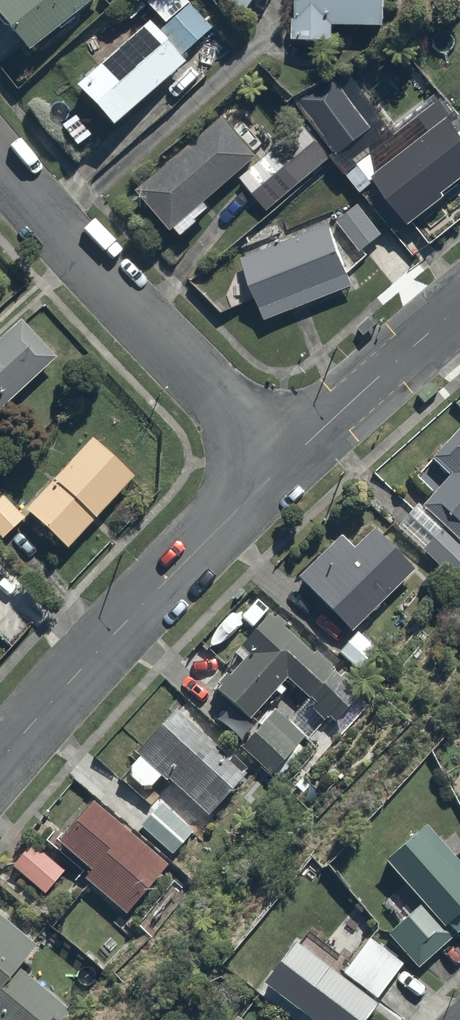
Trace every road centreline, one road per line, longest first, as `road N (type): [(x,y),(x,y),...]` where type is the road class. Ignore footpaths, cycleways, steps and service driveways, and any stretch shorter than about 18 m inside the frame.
road 1 (residential): [(283,468),(0,157)]
road 2 (tertiary): [(0,759),(154,591),(283,468)]
road 3 (tertiary): [(283,468),(459,306)]

